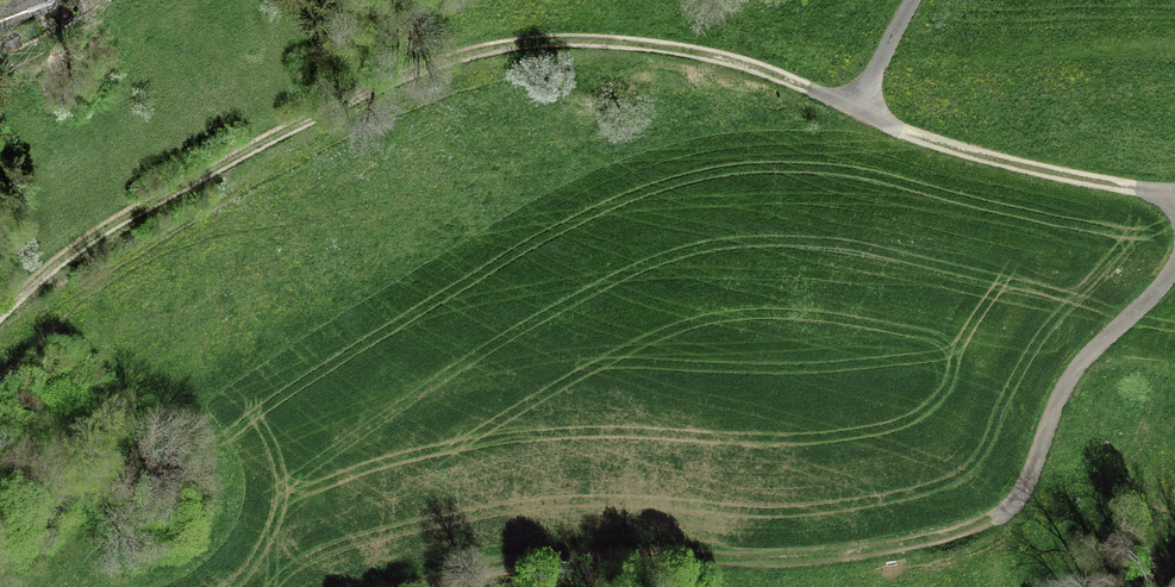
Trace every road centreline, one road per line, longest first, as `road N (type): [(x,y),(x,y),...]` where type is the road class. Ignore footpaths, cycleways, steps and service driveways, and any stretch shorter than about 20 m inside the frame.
road 1 (track): [(0,320),(105,231),(210,170),(418,68),(524,43),(668,47),(751,66),(1008,167),(1174,189)]
road 2 (track): [(404,586),(604,556),(790,561),(900,546),(995,520),(1015,503)]
road 3 (track): [(1174,262),(1151,301),(1093,354),(1055,405),(1015,503)]

